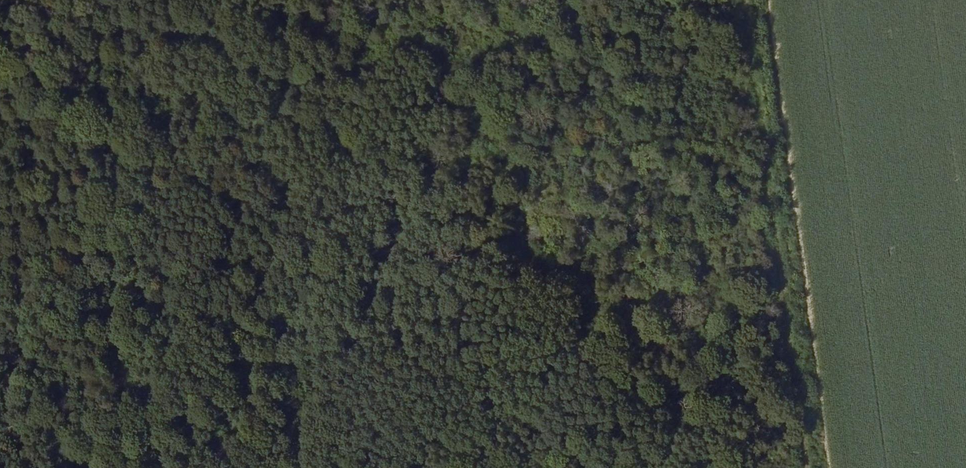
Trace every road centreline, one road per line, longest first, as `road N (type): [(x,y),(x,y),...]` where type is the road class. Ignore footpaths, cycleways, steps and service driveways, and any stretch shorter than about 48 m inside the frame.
road 1 (track): [(98,0),(132,467)]

